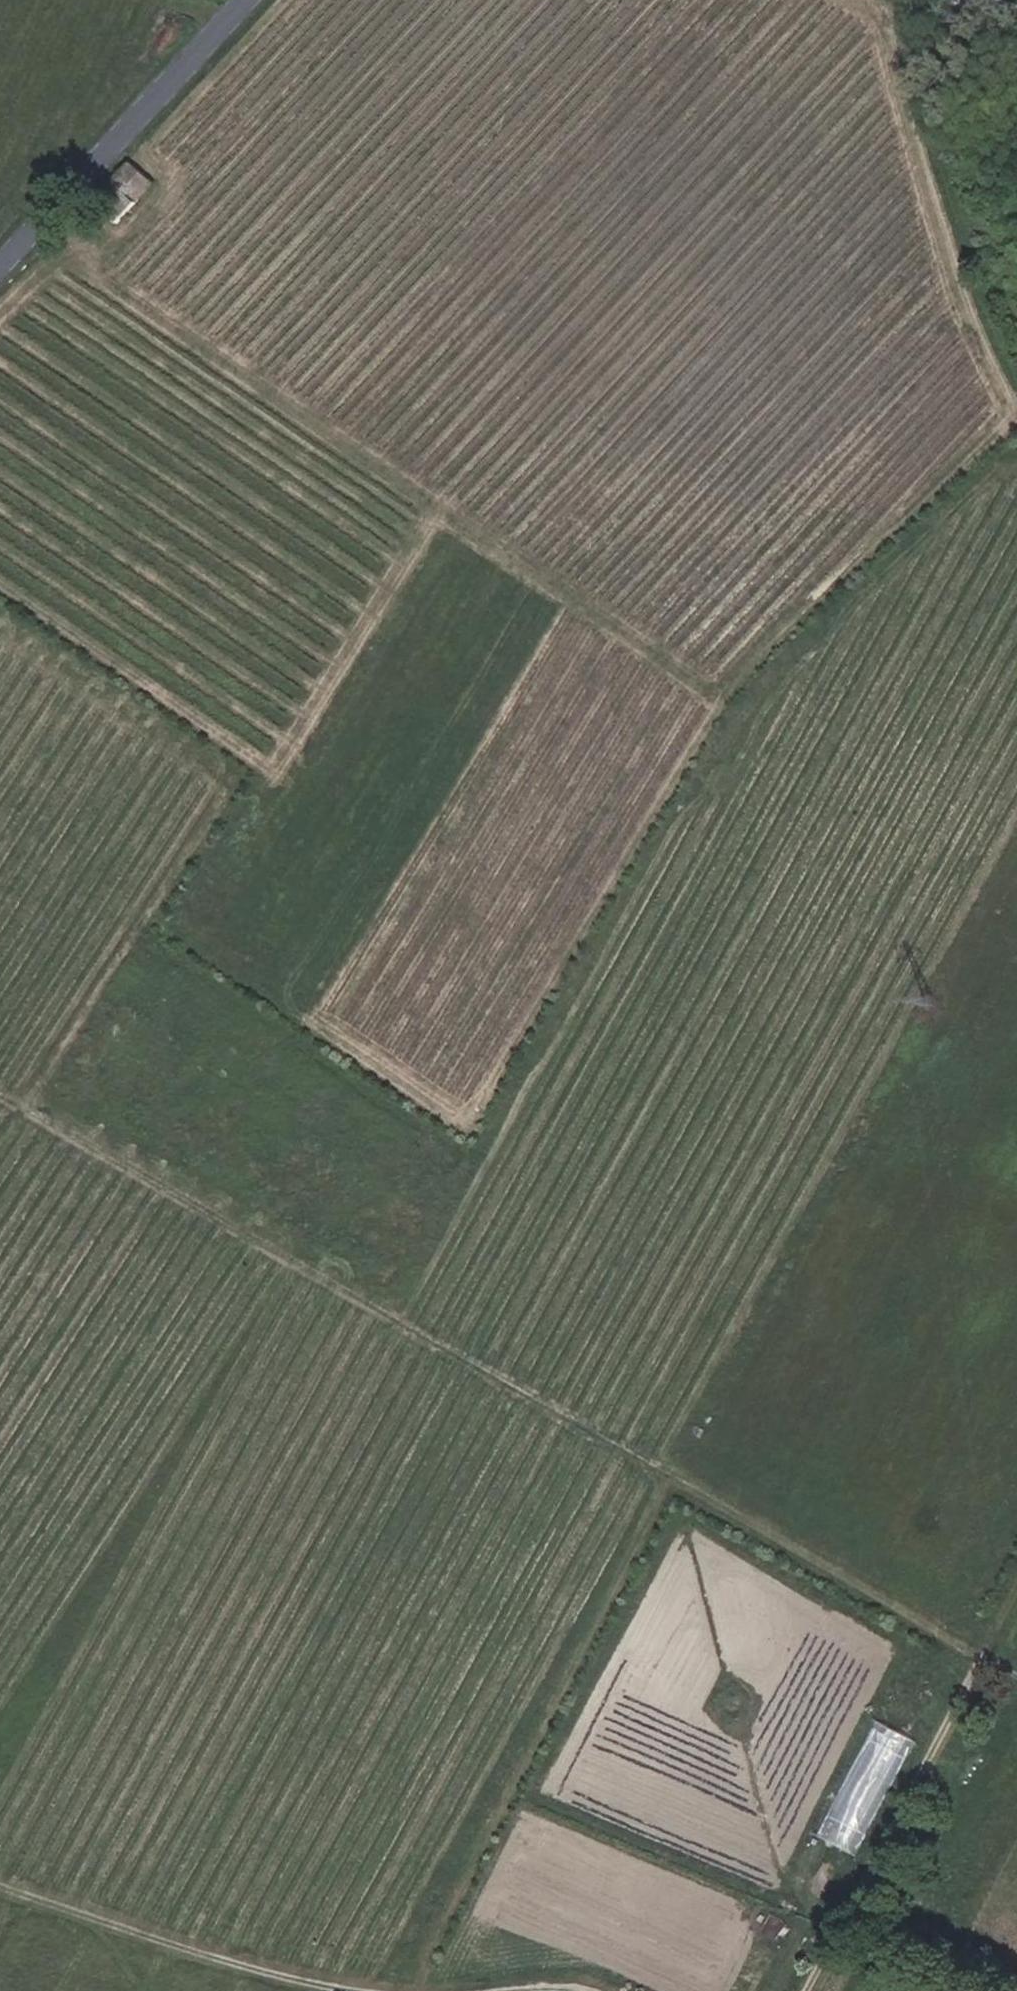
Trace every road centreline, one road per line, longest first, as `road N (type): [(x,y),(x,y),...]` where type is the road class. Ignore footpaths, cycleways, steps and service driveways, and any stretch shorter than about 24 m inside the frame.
road 1 (track): [(807,1990),(1016,1630)]
road 2 (tertiary): [(0,236),(210,0)]

